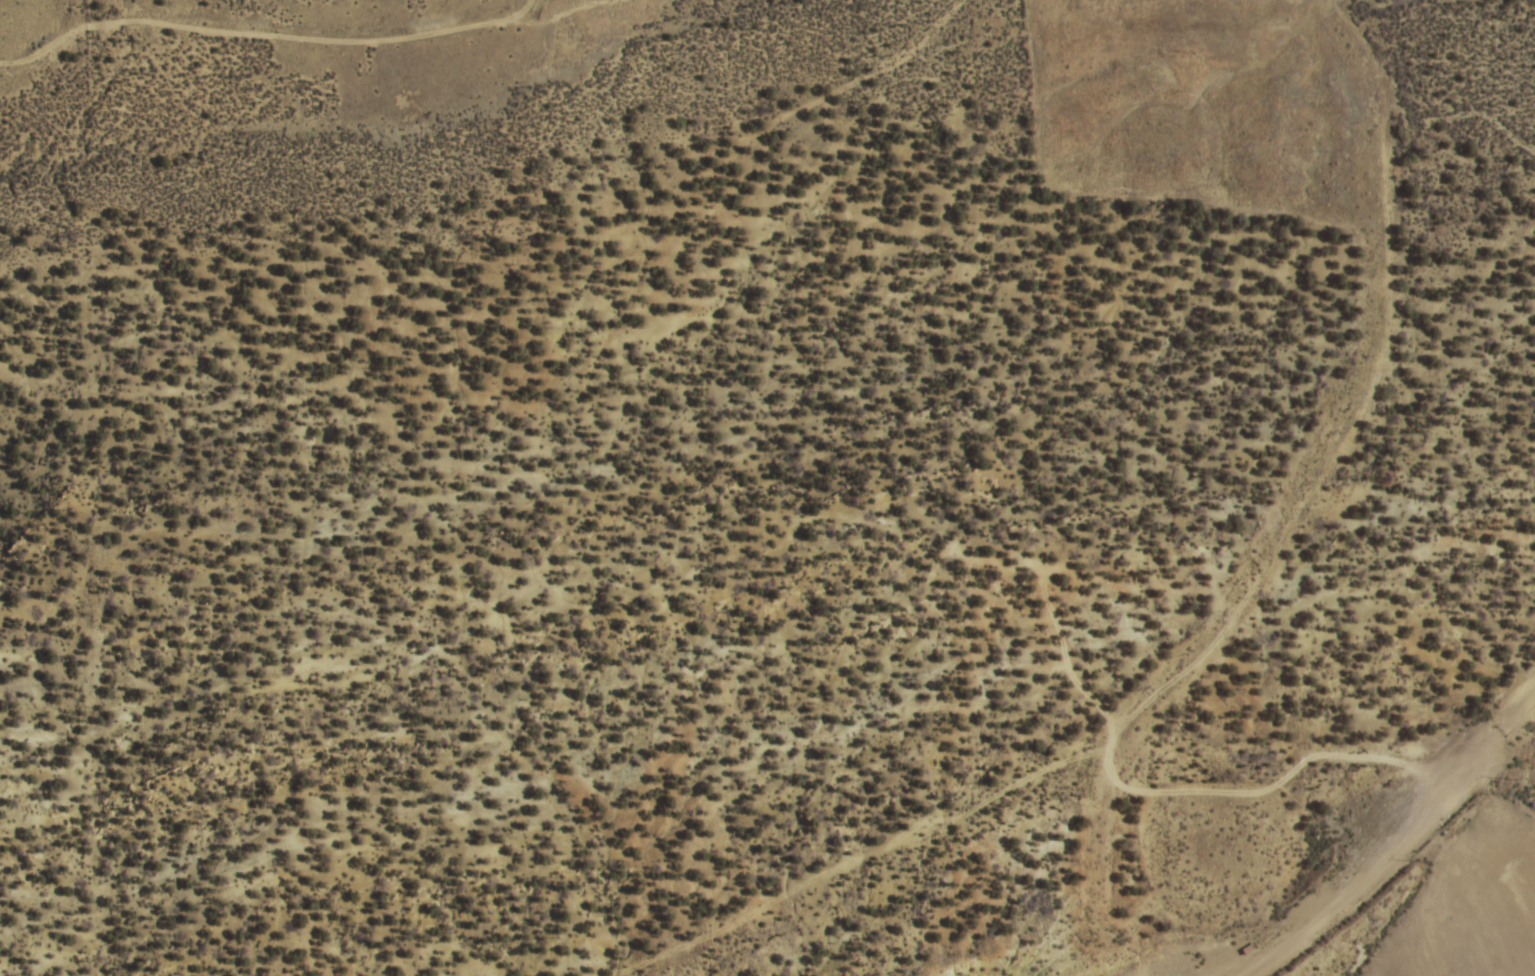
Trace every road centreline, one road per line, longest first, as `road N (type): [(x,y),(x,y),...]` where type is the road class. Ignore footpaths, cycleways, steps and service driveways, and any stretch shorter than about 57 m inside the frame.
road 1 (residential): [(1236,975),(1355,881),(1534,701)]

